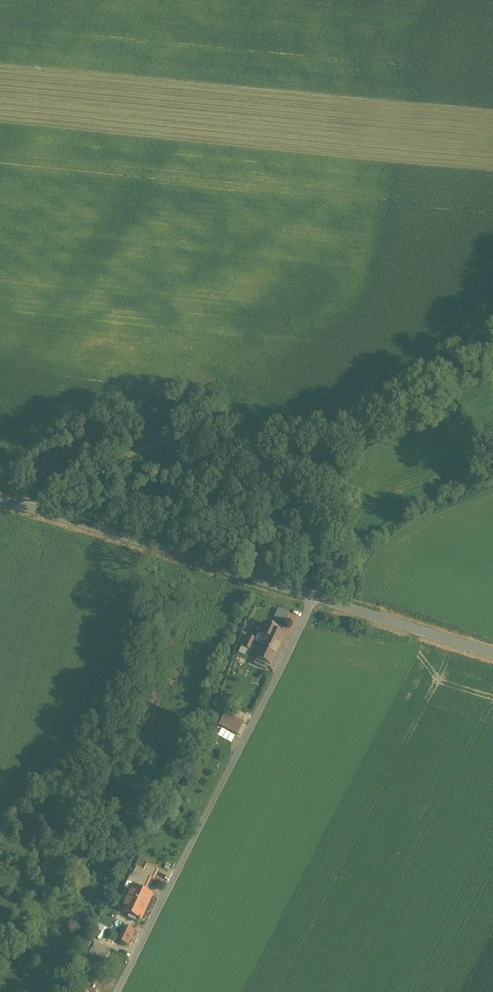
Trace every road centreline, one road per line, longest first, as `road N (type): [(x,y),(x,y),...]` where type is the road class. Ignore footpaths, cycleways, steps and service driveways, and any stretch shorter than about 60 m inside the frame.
road 1 (unclassified): [(492,340),(353,424),(298,437),(234,432),(171,439),(102,466),(33,507)]
road 2 (unclassified): [(314,595),(118,991)]
road 3 (tertiary): [(33,507),(314,595)]
road 4 (tertiary): [(314,595),(492,653)]

